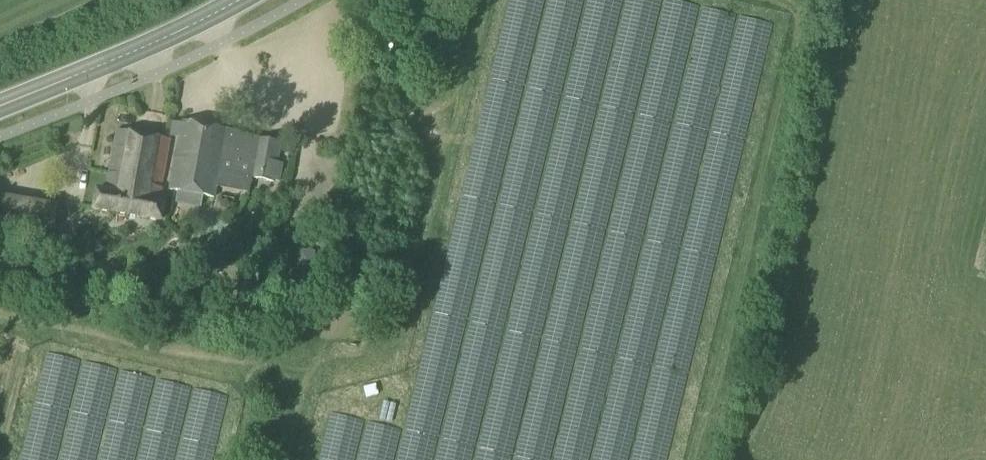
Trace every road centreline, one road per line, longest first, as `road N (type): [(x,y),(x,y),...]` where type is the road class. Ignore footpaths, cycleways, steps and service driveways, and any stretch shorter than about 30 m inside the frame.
road 1 (tertiary): [(0,105),(244,0)]

